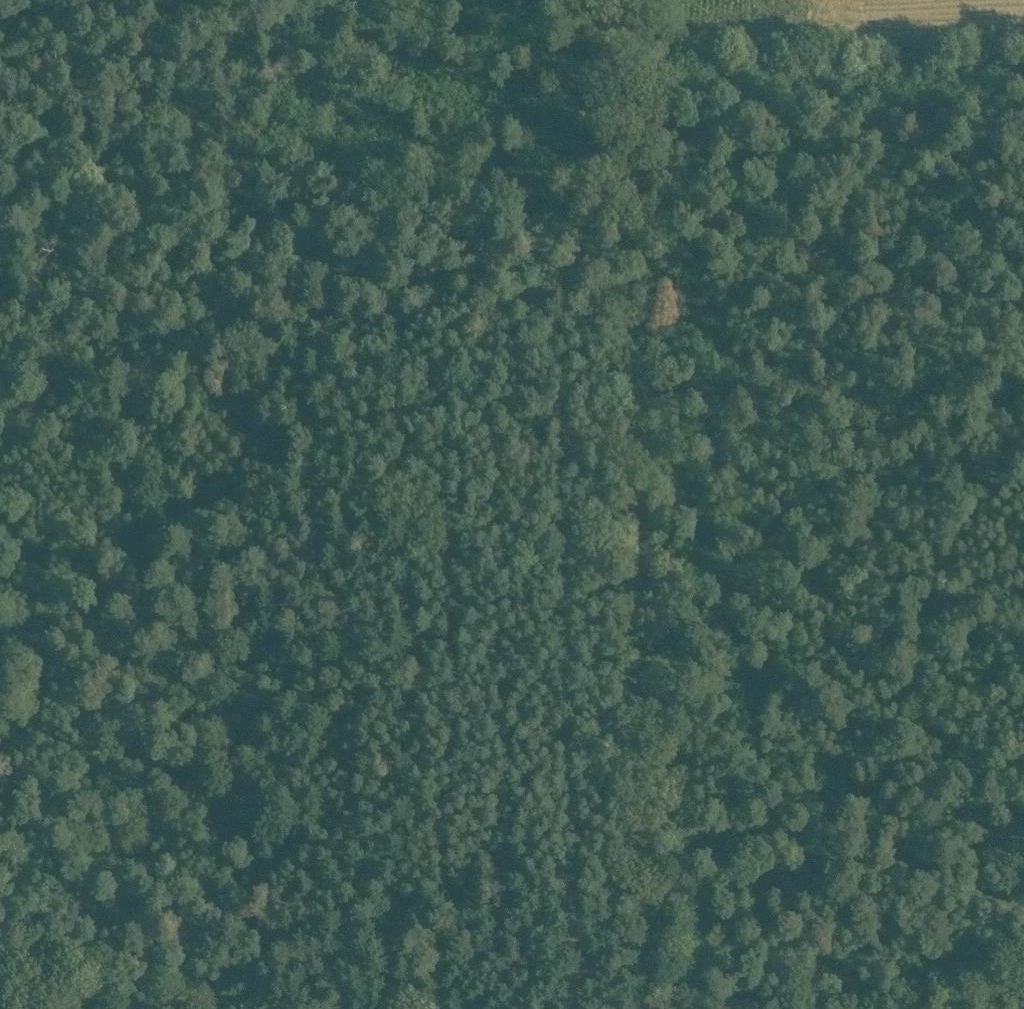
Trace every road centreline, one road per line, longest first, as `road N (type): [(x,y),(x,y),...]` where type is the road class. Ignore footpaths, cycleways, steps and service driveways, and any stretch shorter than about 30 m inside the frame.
road 1 (track): [(624,0),(631,455),(664,1008)]

